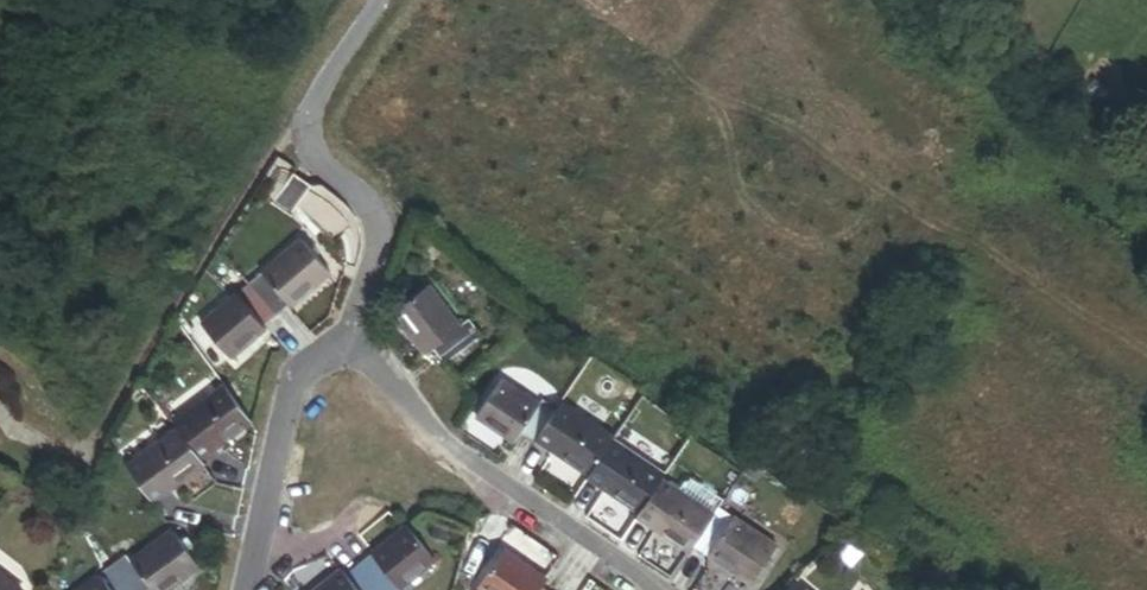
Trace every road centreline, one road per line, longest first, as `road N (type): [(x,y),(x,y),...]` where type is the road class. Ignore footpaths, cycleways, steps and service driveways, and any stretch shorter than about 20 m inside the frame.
road 1 (residential): [(345,344),(365,349),(439,439),(656,589)]
road 2 (residential): [(382,0),(330,74),(309,140),(331,170),(364,195),(377,220),(373,266),(345,344)]
road 3 (residential): [(247,589),(294,379),(308,359),(345,344)]

